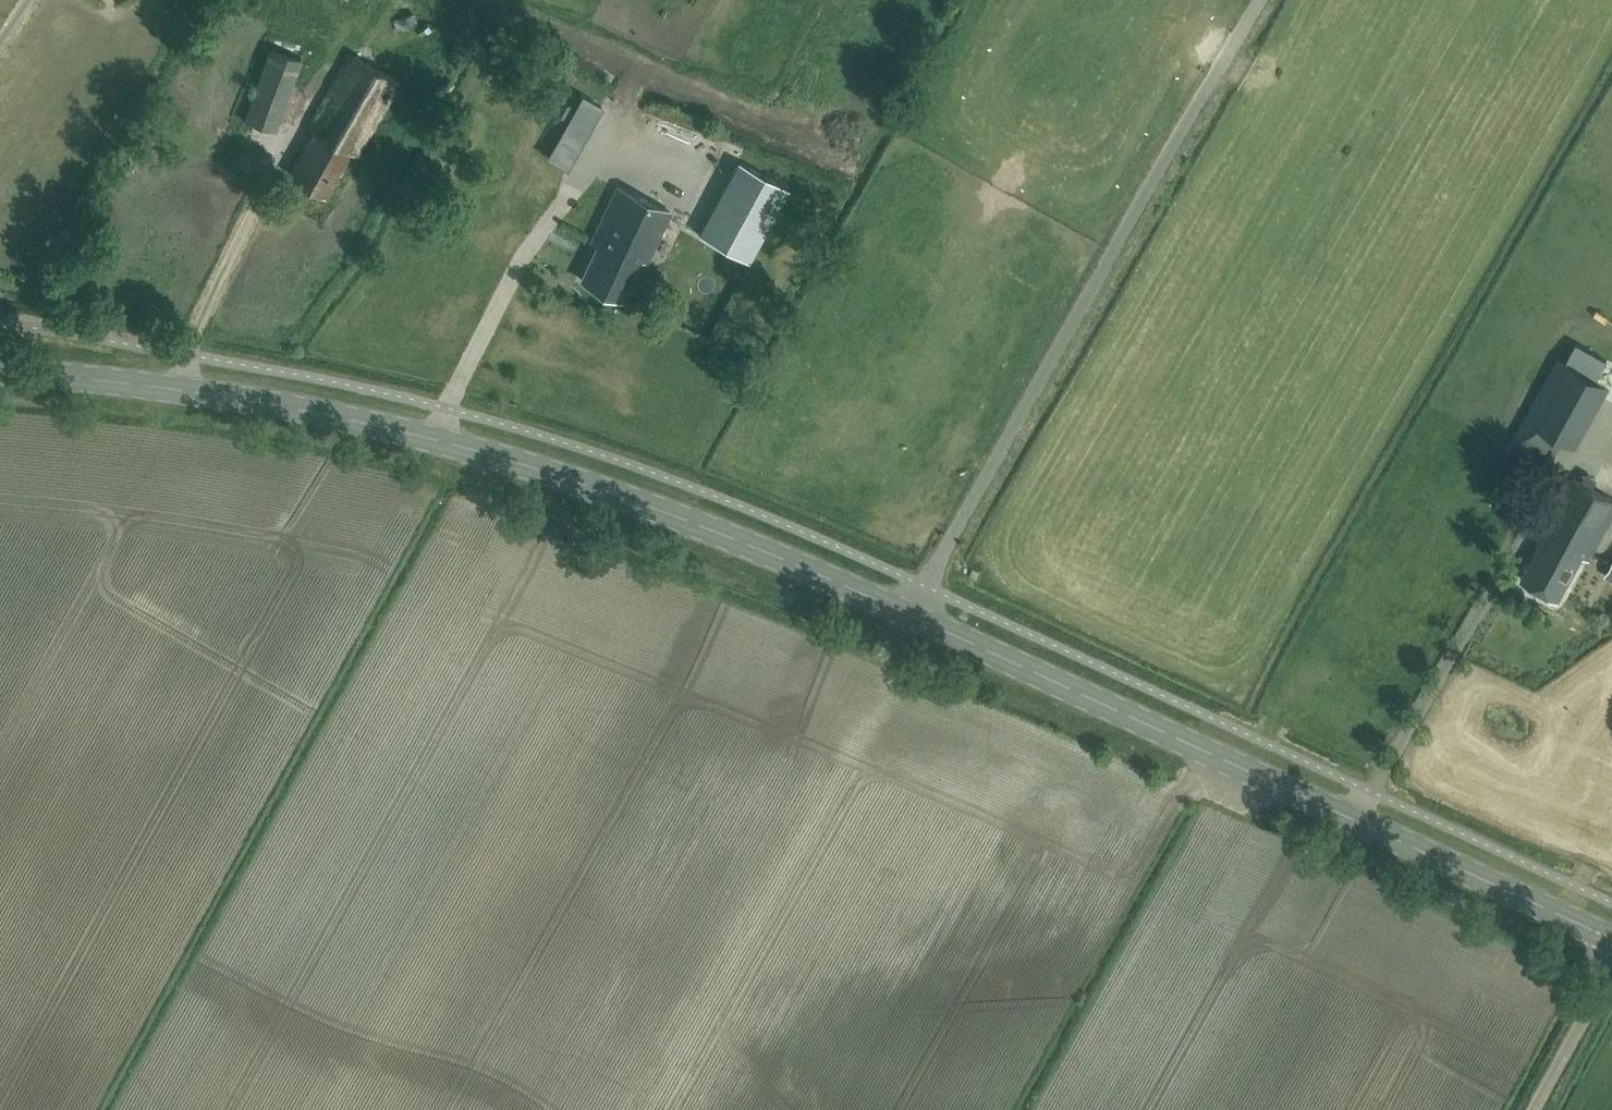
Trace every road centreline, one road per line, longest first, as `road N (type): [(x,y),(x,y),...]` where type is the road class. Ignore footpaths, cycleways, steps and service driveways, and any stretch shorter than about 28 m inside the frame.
road 1 (secondary): [(1611,939),(1133,714),(644,505),(476,449),(329,417),(153,385),(0,375)]
road 2 (unclassified): [(1534,1109),(1611,969)]

